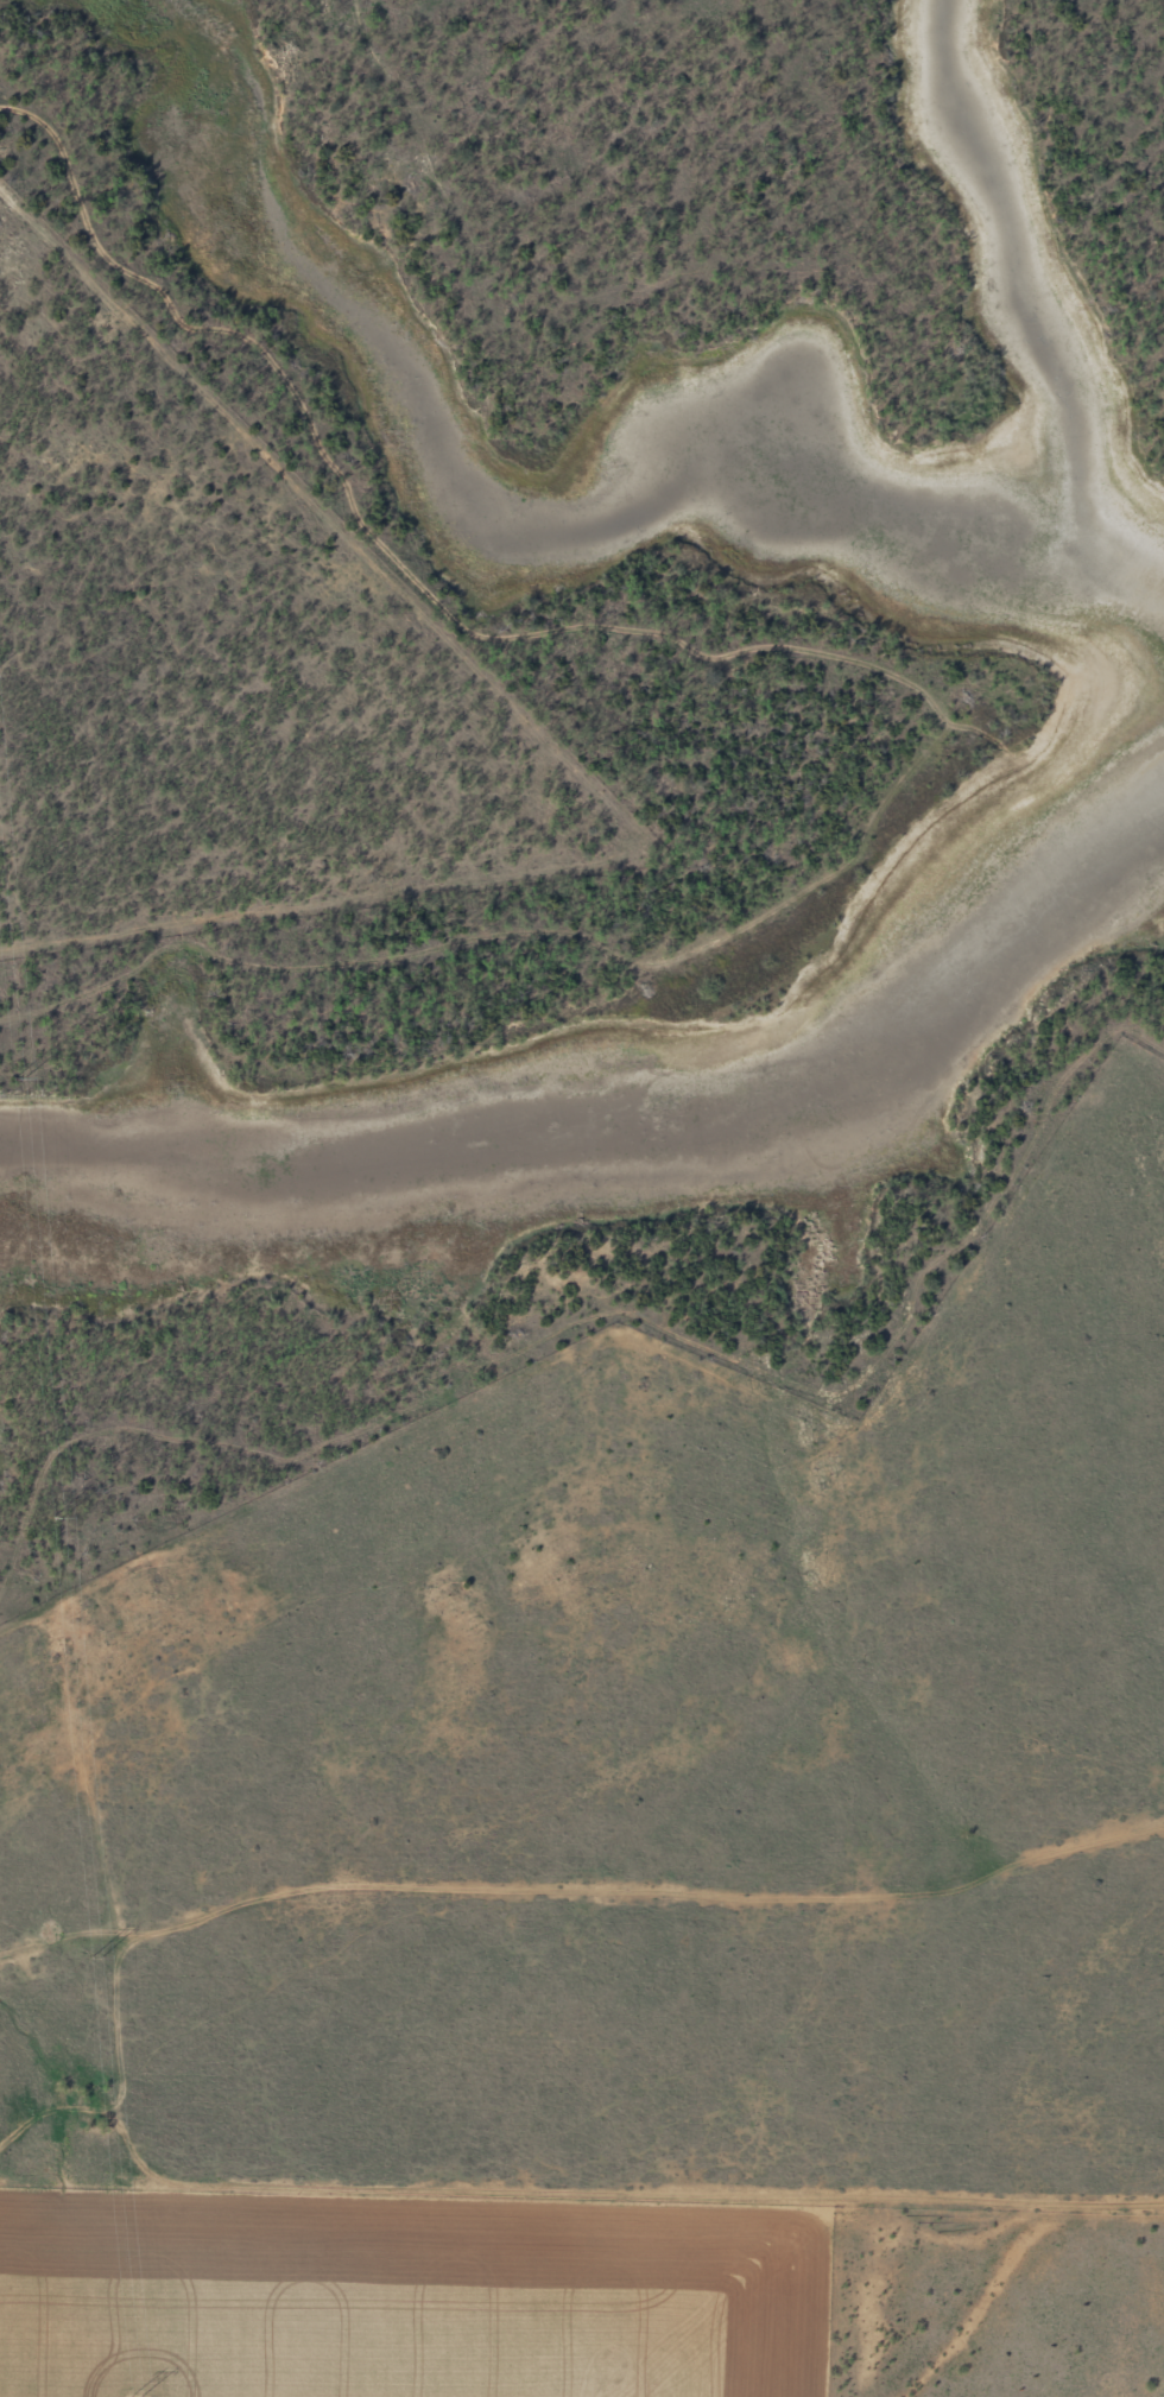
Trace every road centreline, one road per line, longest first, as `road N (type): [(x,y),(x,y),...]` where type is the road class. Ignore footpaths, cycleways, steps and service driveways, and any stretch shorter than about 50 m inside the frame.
road 1 (residential): [(0,2009),(70,1967),(327,1887),(894,1887),(1163,1822)]

